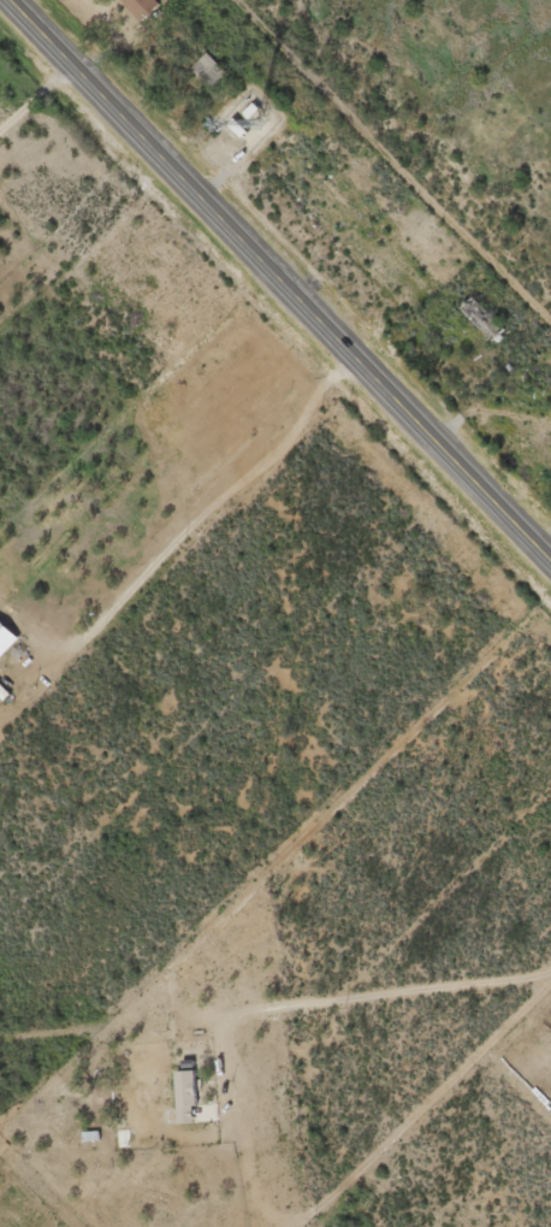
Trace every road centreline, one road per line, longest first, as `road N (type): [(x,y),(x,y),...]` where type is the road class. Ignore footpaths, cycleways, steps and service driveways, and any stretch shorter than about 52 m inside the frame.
road 1 (trunk): [(550,560),(10,0)]
road 2 (residential): [(550,981),(513,989),(149,995),(0,1026)]

